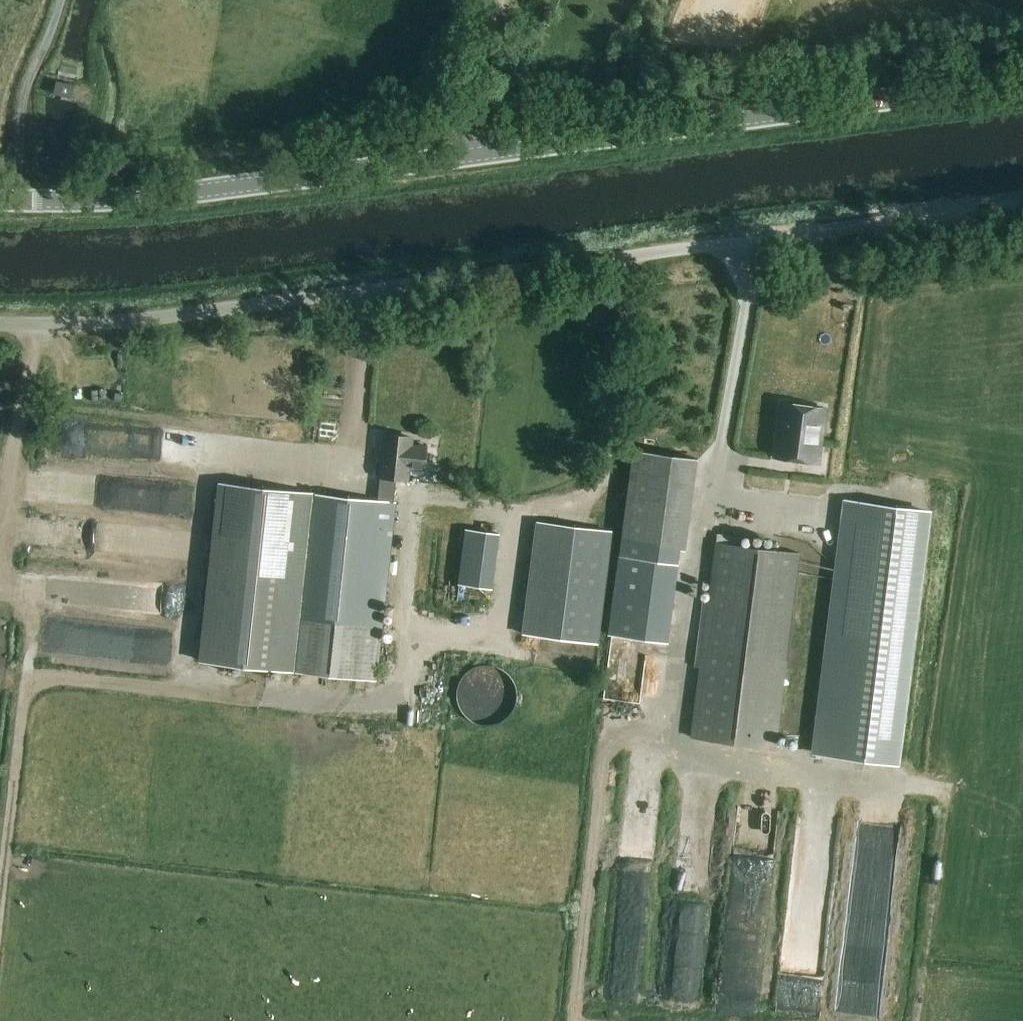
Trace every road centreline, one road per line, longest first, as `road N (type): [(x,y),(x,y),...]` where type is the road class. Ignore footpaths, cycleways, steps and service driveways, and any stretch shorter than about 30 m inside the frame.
road 1 (tertiary): [(1022,80),(188,191),(0,199)]
road 2 (unclassified): [(0,322),(130,321),(757,241)]
road 3 (track): [(180,690),(57,677),(24,688),(0,885)]
road 4 (track): [(673,763),(611,754),(578,1020)]
road 5 (track): [(757,241),(1022,206)]

